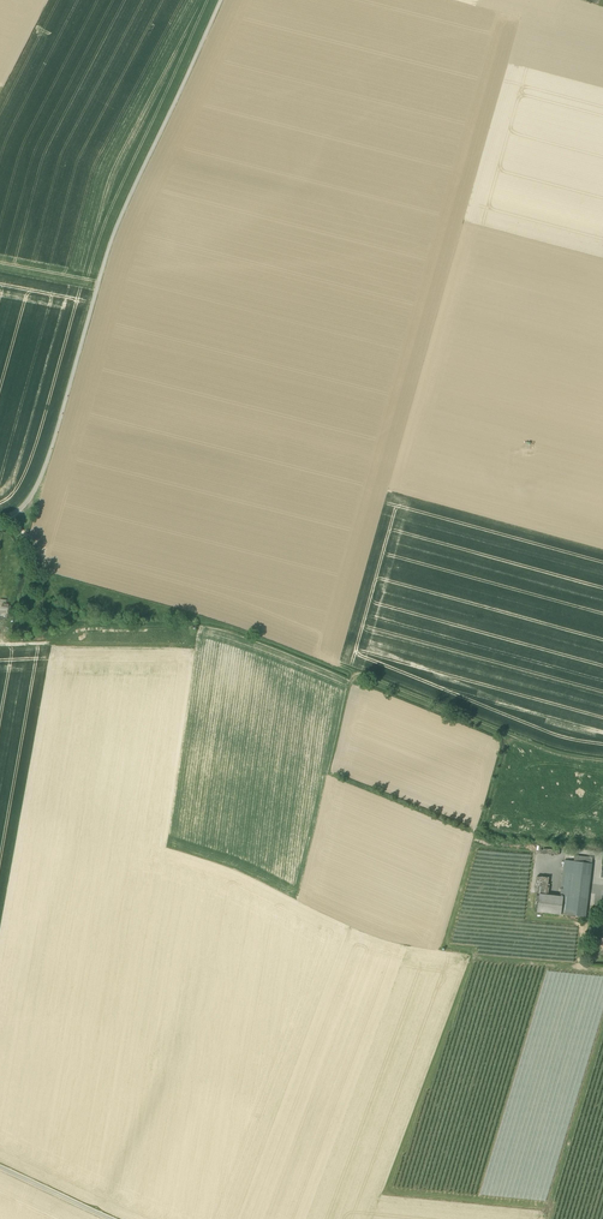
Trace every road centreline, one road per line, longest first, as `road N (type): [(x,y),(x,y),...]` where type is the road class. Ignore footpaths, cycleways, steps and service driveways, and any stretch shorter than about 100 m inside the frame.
road 1 (unclassified): [(0,520),(32,495),(119,219),(224,0)]
road 2 (track): [(346,689),(351,671),(359,671),(558,753),(602,760)]
road 3 (unclassified): [(0,1167),(113,1218)]

